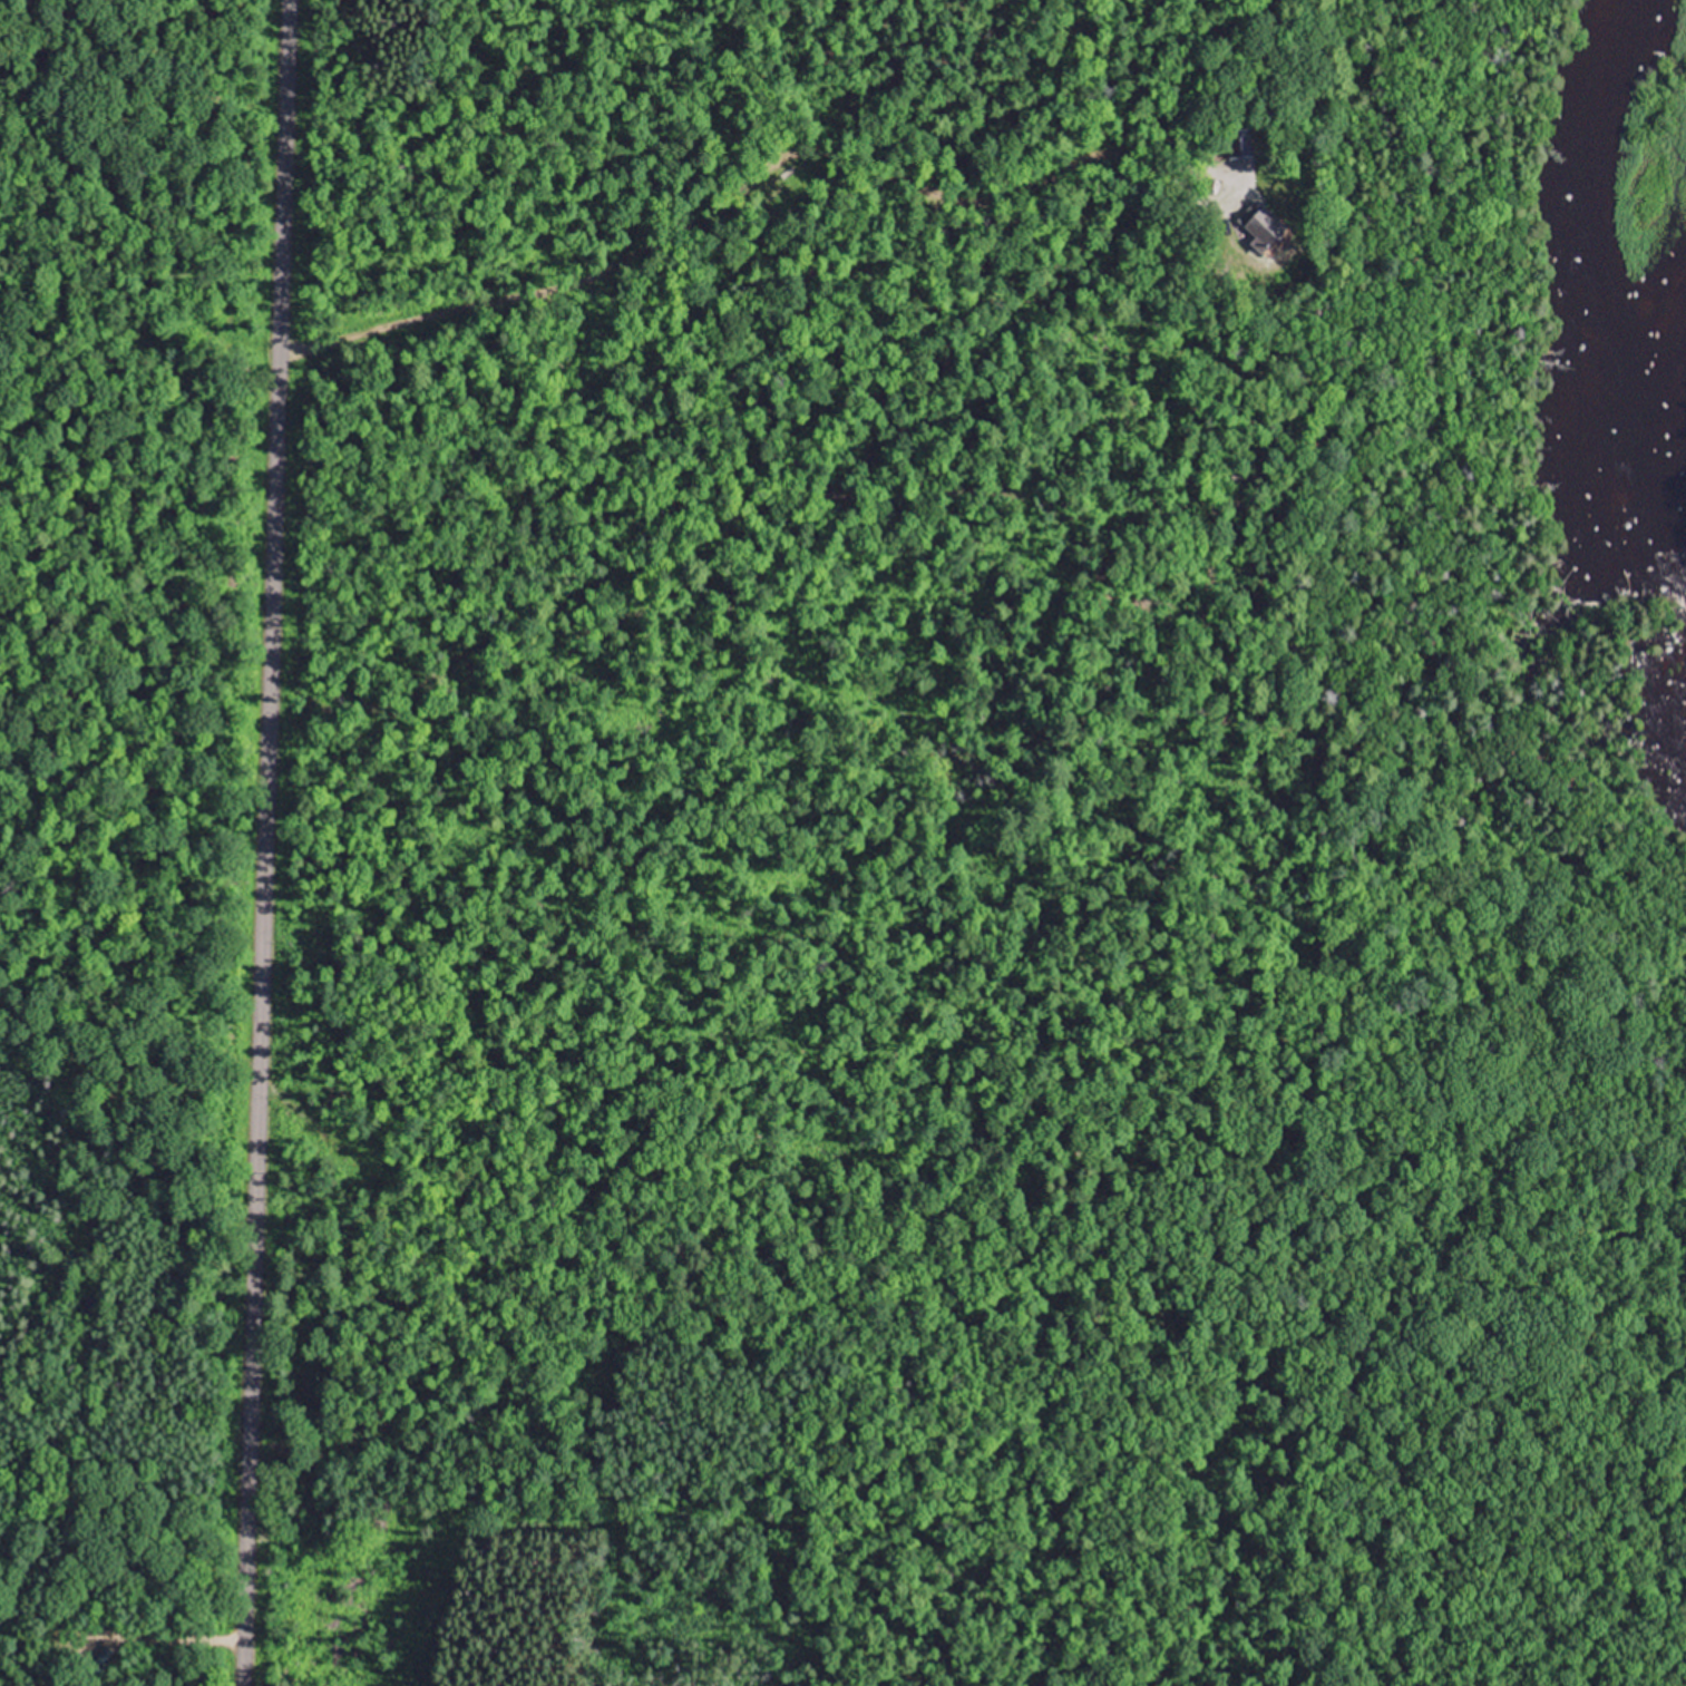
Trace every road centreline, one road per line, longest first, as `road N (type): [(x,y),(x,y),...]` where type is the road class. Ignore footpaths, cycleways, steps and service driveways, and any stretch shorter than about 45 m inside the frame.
road 1 (residential): [(244,1685),(284,0)]

